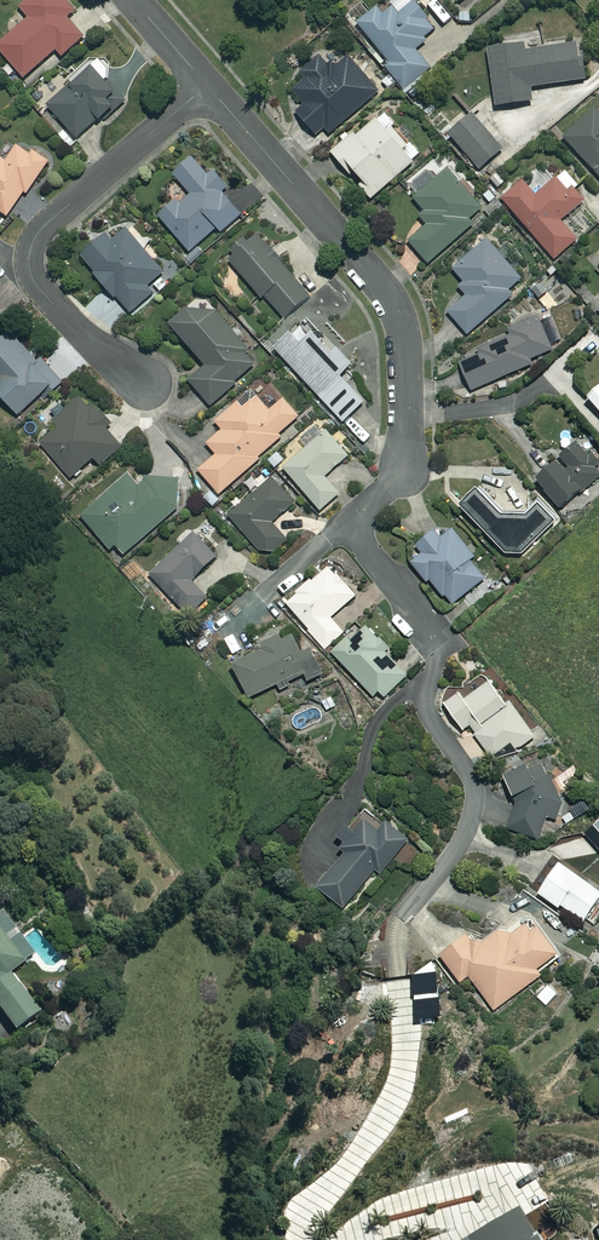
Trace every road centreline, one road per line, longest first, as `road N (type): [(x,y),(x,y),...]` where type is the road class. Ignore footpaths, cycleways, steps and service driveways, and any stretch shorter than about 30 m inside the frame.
road 1 (residential): [(207,85),(381,283),(397,314),(406,352),(405,472),(364,510),(358,529),(435,642)]
road 2 (residential): [(207,85),(46,224),(30,252),(39,290),(143,381)]

